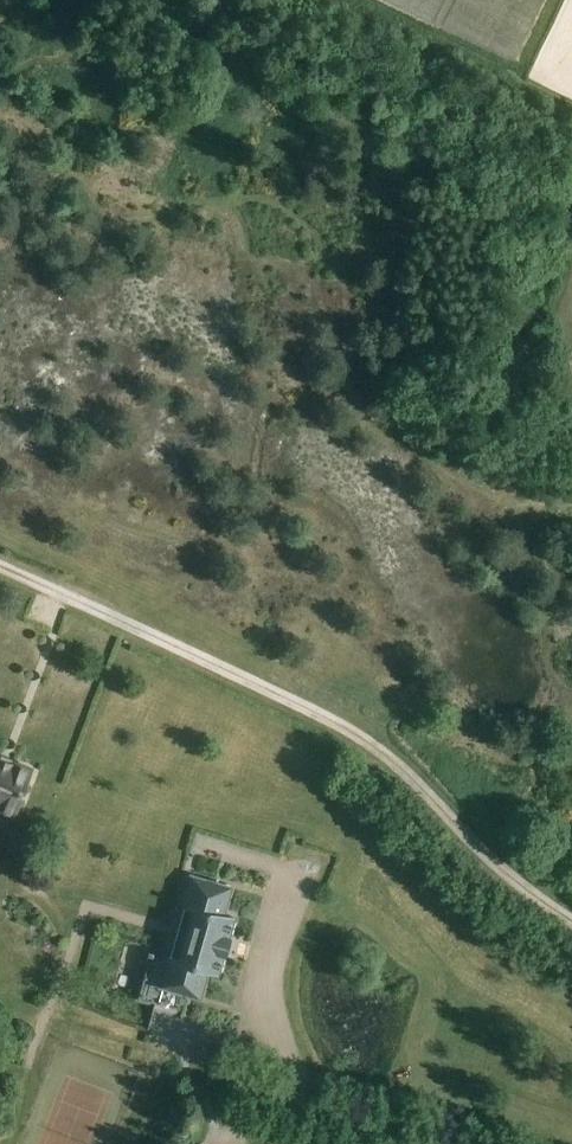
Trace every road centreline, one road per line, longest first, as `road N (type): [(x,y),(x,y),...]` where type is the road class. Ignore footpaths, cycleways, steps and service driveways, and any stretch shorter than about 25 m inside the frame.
road 1 (track): [(571,922),(502,872),(383,752),(329,718),(0,564)]
road 2 (track): [(571,500),(474,480),(397,438),(355,402),(339,257),(306,223),(258,199),(221,197),(246,239)]
road 3 (track): [(163,0),(304,116),(376,131),(418,150)]
road 4 (track): [(221,197),(0,244)]

